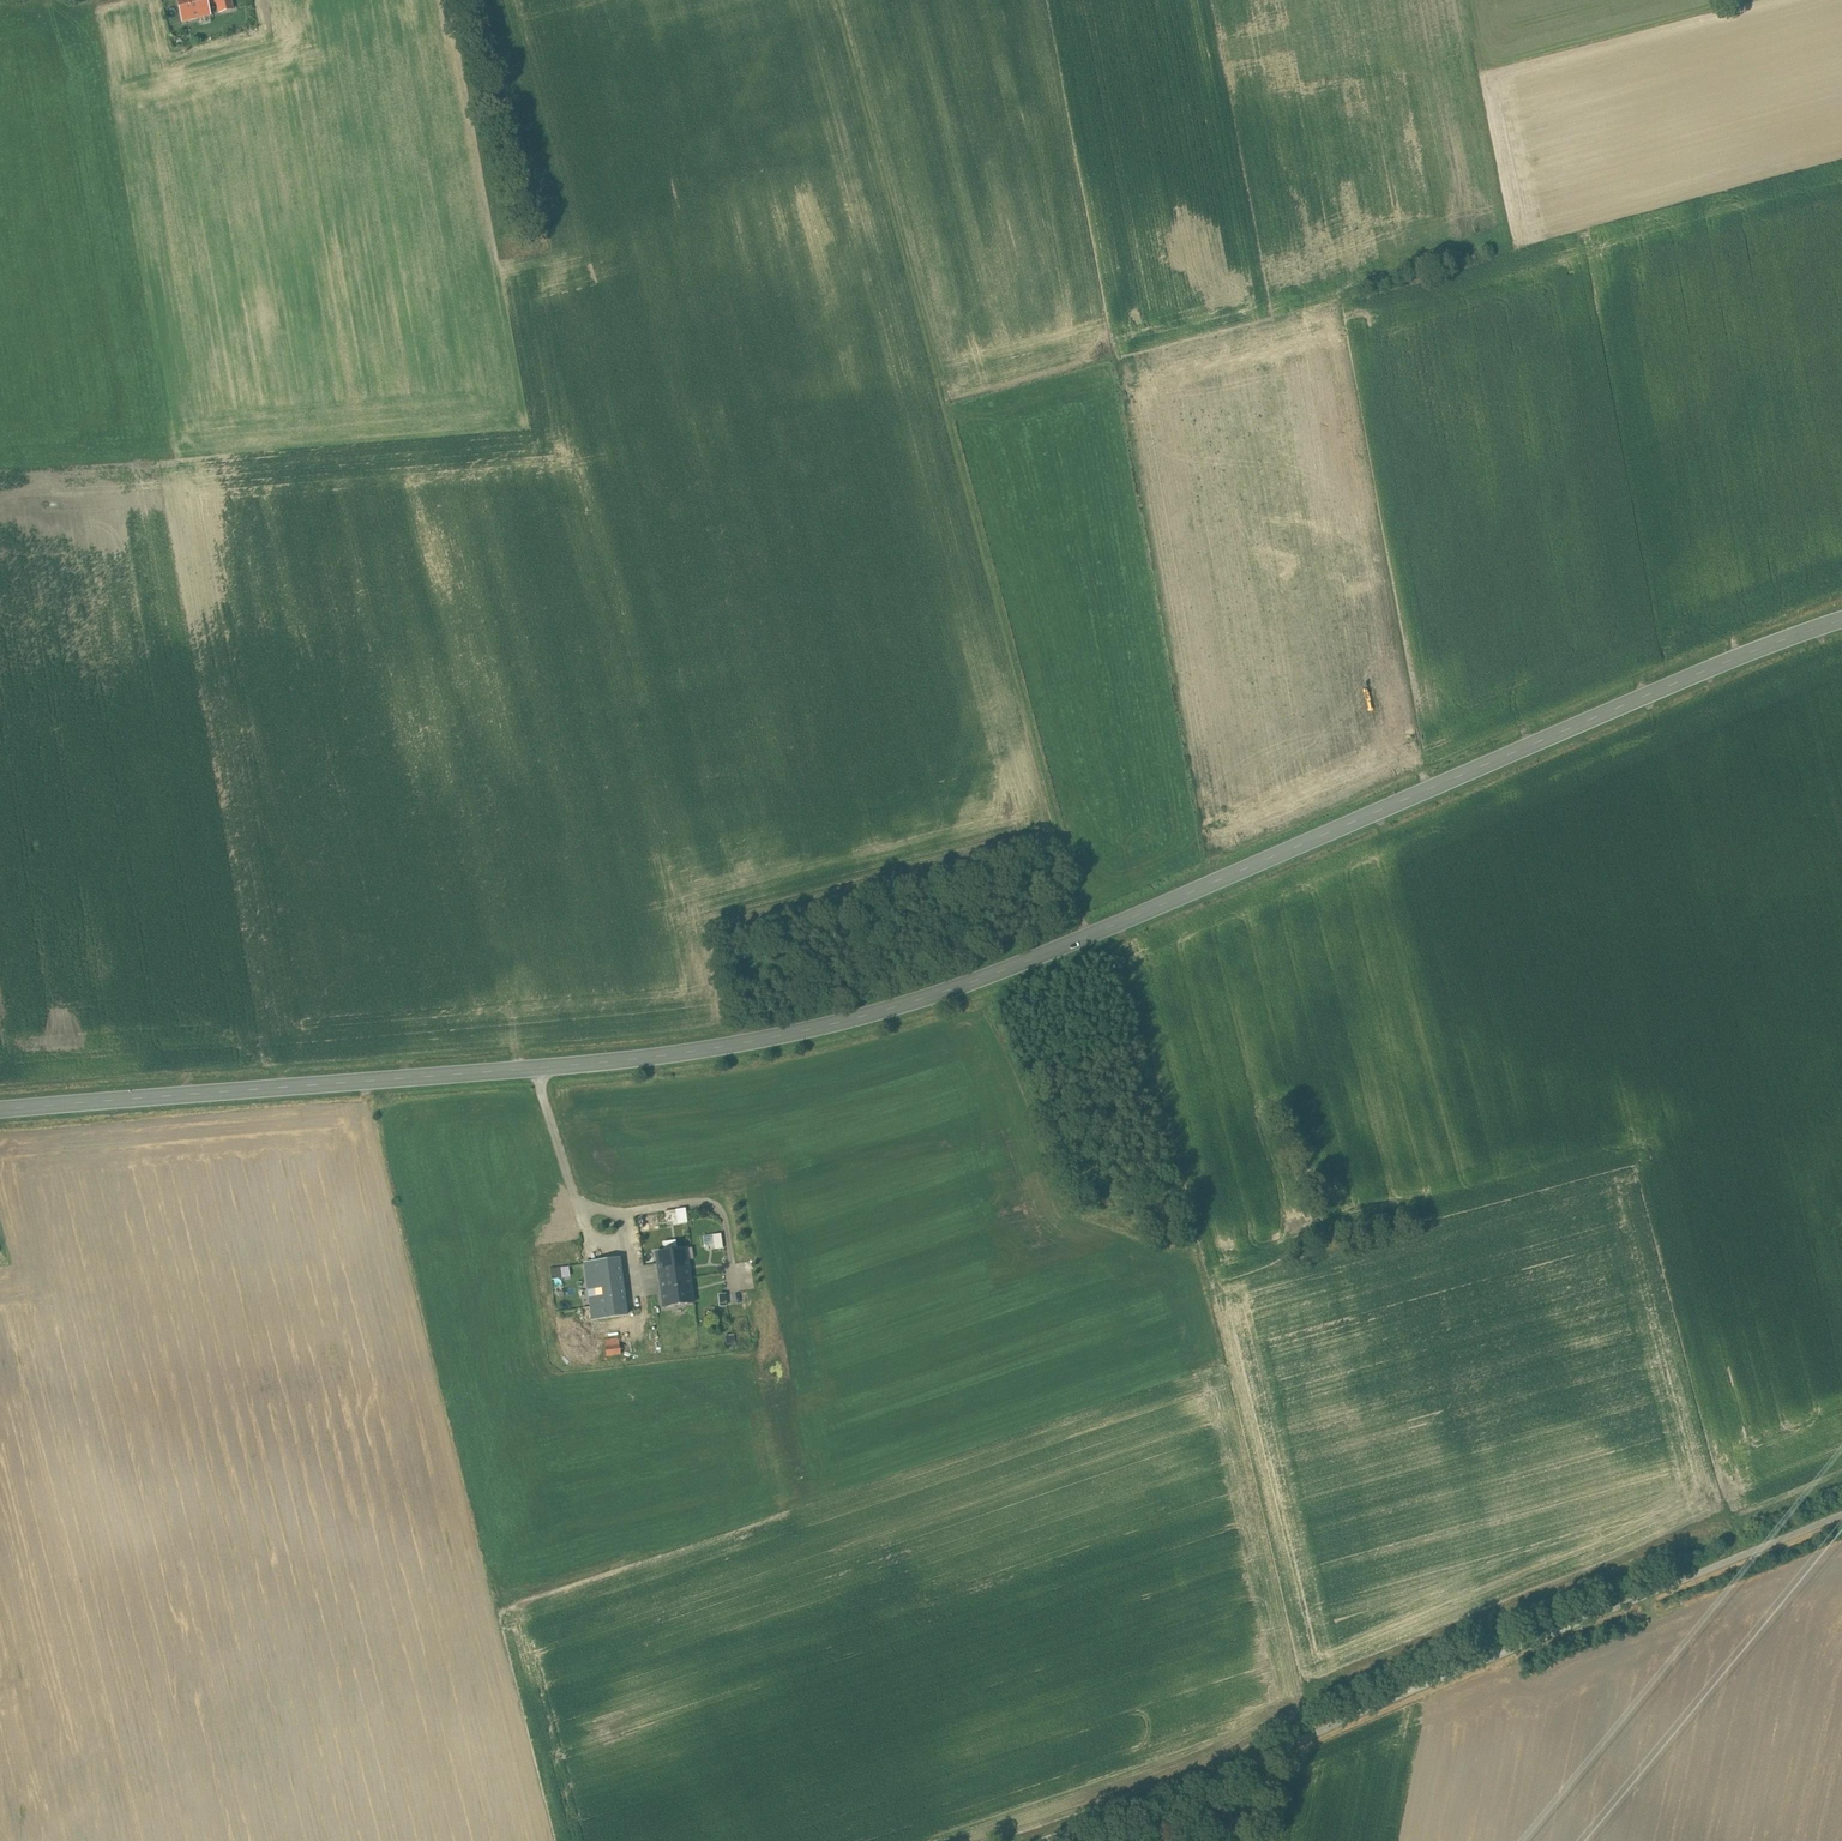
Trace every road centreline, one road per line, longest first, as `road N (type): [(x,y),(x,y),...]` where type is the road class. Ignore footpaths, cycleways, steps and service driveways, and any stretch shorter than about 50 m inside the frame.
road 1 (primary): [(0,1110),(618,1060),(748,1043),(871,1014),(1050,952),(1770,640),(1841,616)]
road 2 (unclassified): [(1841,1515),(1135,1802),(1010,1840)]
road 3 (track): [(834,0),(942,391)]

